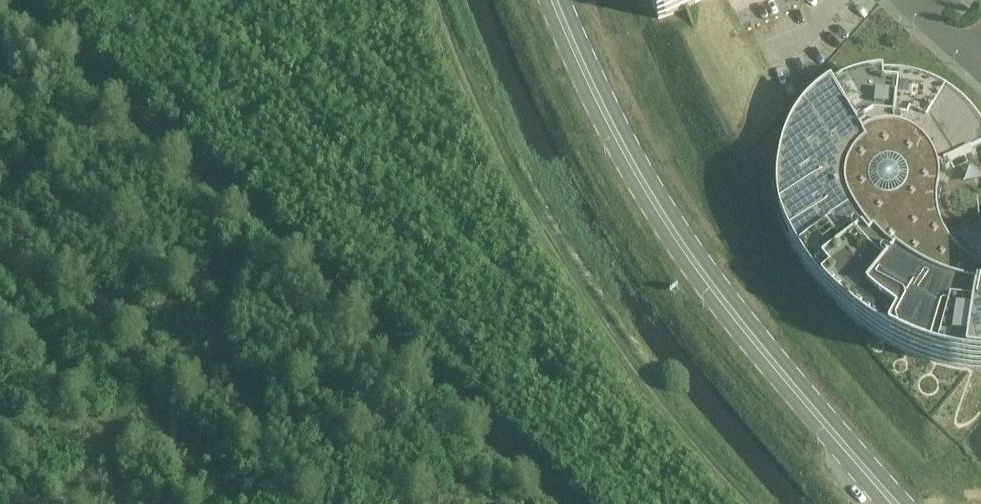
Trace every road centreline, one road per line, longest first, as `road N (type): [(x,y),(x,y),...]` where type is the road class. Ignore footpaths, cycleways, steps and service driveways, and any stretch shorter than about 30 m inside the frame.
road 1 (secondary): [(892,501),(752,339),(643,182),(558,0)]

